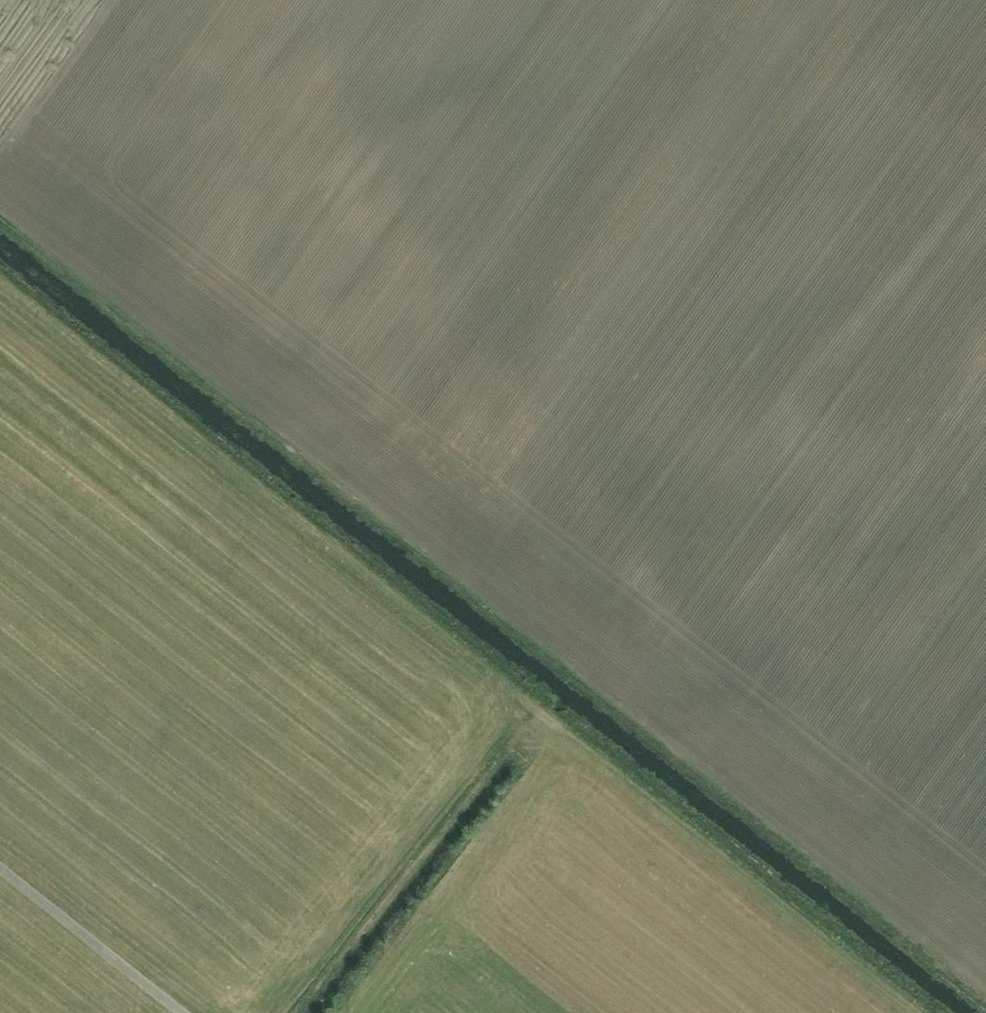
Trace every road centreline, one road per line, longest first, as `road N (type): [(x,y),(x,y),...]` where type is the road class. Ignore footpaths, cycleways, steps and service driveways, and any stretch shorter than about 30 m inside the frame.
road 1 (track): [(0,275),(931,1012)]
road 2 (track): [(180,1012),(0,870)]

